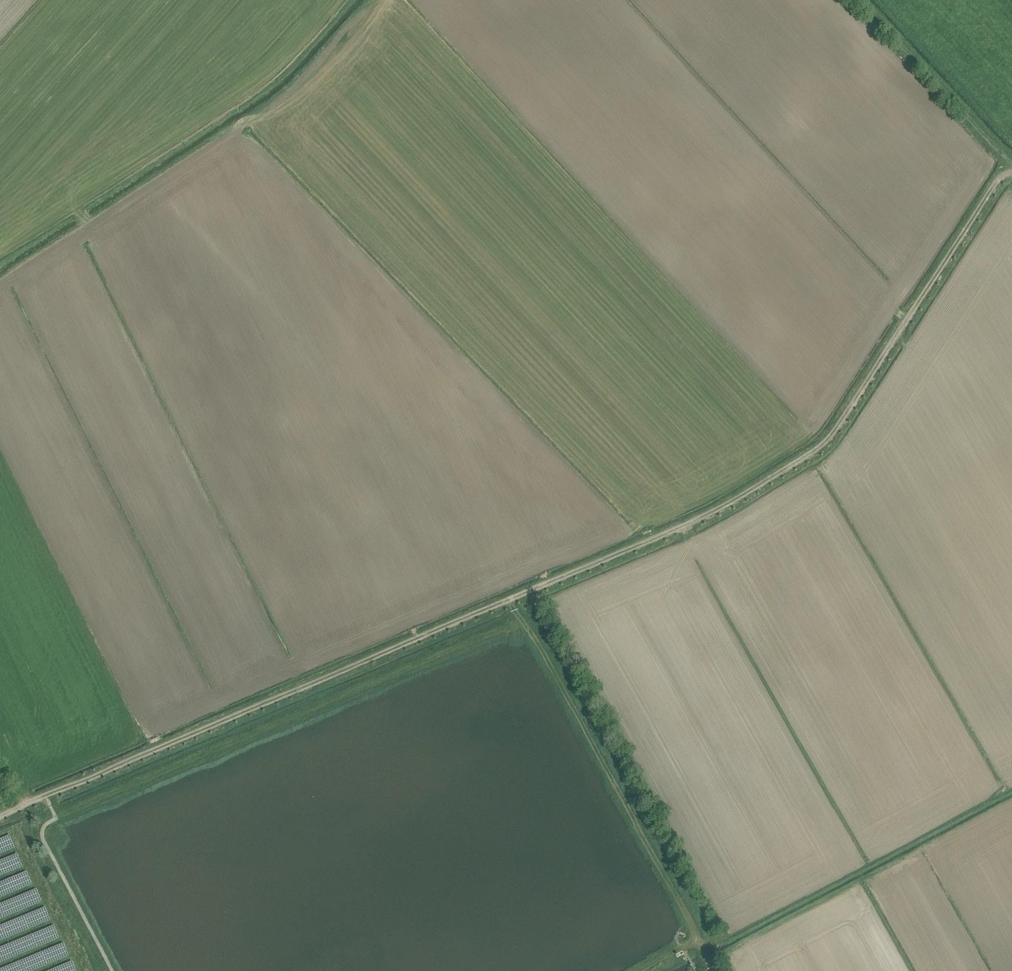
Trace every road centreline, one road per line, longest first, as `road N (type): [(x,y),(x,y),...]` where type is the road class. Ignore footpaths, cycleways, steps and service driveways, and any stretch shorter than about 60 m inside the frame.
road 1 (track): [(47,795),(414,642),(804,457),(825,441),(985,193),(1011,174)]
road 2 (track): [(860,0),(1011,168)]

